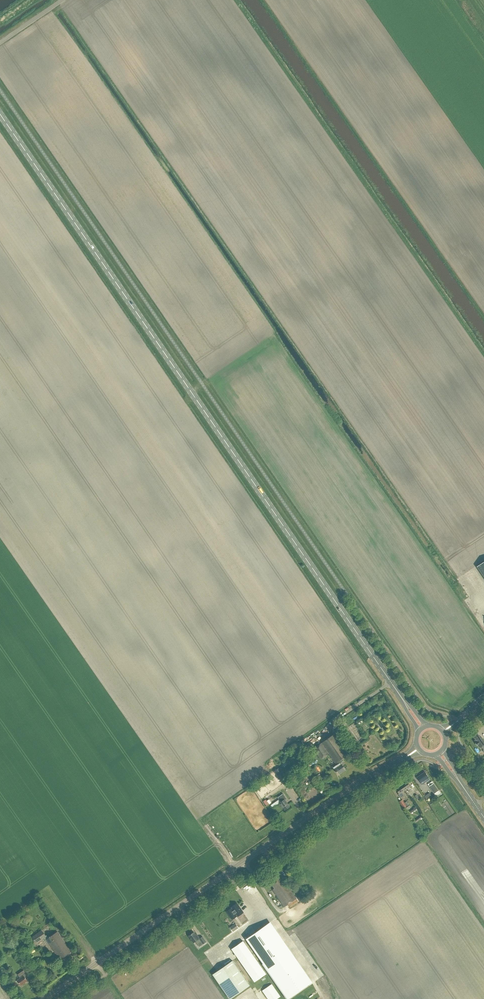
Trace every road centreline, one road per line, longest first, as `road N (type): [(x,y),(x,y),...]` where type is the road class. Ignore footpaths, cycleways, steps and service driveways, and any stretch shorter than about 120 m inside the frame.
road 1 (primary): [(423,728),(0,114)]
road 2 (tertiary): [(45,998),(347,790),(419,749)]
road 3 (track): [(237,0),(483,355)]

